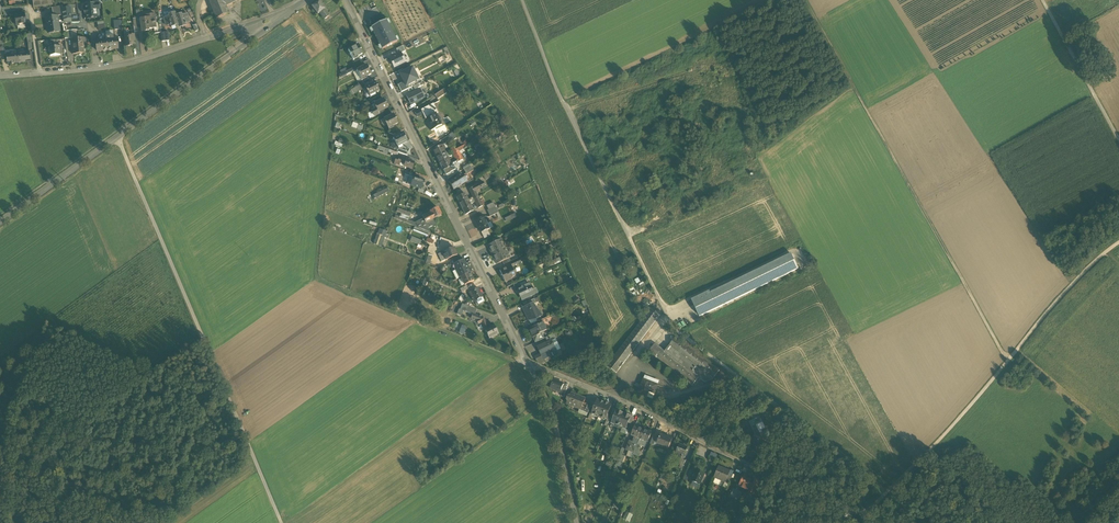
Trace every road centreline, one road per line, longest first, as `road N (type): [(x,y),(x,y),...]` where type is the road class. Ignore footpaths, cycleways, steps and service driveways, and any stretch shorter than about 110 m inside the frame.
road 1 (track): [(117,137),(281,522)]
road 2 (track): [(805,0),(1007,361)]
road 3 (residential): [(346,0),(528,364)]
road 4 (track): [(1118,241),(1086,268),(967,411),(864,513)]
road 5 (residential): [(253,38),(0,222)]
road 6 (track): [(528,364),(318,281),(322,213)]
road 7 (track): [(889,490),(673,328)]
road 8 (residential): [(774,475),(528,364)]
road 9 (track): [(303,4),(339,52),(322,213)]
road 10 (residential): [(250,24),(126,64),(39,74)]
road 11 (unclassified): [(528,364),(552,416),(576,522)]
road 12 (track): [(1118,141),(1042,0)]

